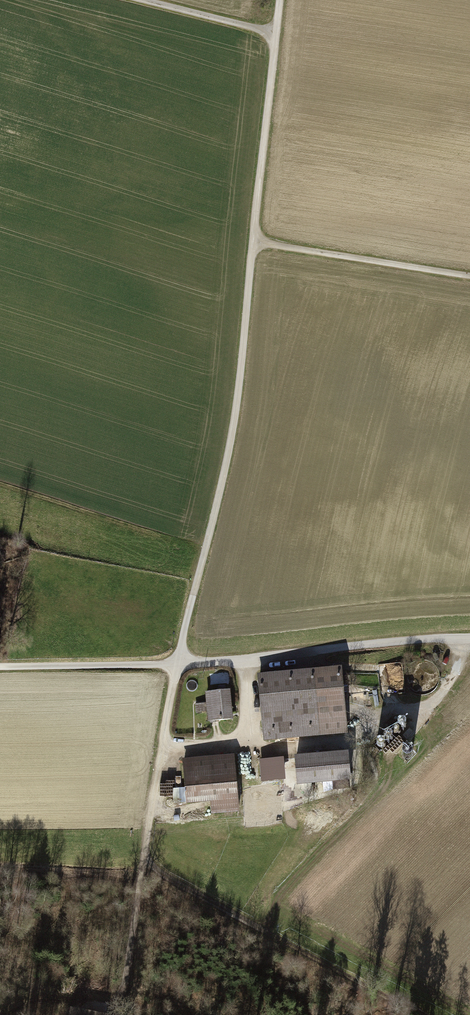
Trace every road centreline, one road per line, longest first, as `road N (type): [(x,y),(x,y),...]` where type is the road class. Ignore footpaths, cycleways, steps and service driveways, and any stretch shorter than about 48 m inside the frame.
road 1 (track): [(0,666),(175,664),(234,425),(279,0)]
road 2 (track): [(118,1014),(175,664),(469,638)]
road 3 (track): [(147,851),(166,880),(437,1014)]
road 4 (track): [(469,275),(253,242)]
road 5 (track): [(142,0),(276,35)]

